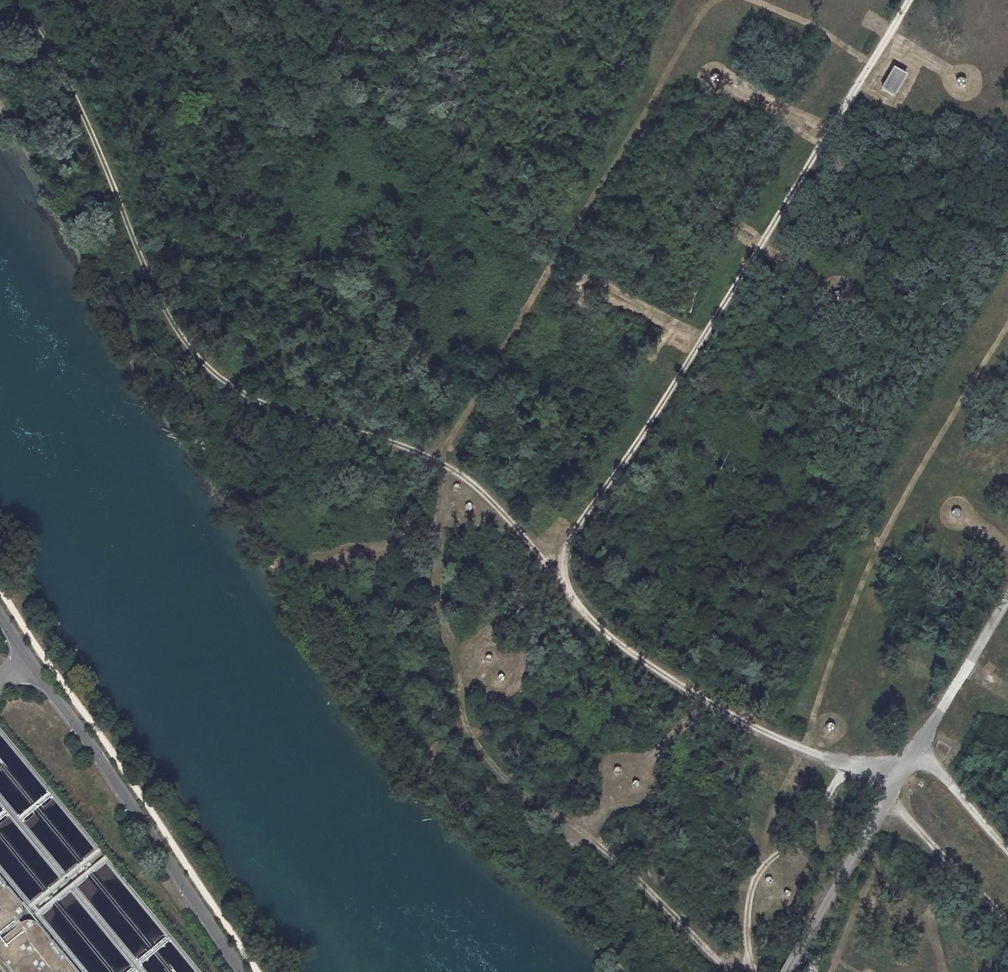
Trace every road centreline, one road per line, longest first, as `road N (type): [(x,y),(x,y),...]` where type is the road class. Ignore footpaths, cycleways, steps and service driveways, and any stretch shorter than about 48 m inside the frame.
road 1 (track): [(21,0),(104,143),(172,318),(208,378),(245,401),(457,472),(620,645),(749,725),(867,776),(894,797)]
road 2 (track): [(564,586),(567,542),(644,435),(759,235),(912,0)]
road 3 (track): [(729,971),(580,828),(482,754),(459,720),(440,608),(437,517),(441,488),(457,472)]
road 4 (track): [(805,948),(1007,596)]
road 5 (track): [(894,797),(1007,923)]
road 6 (track): [(1007,853),(917,754)]

